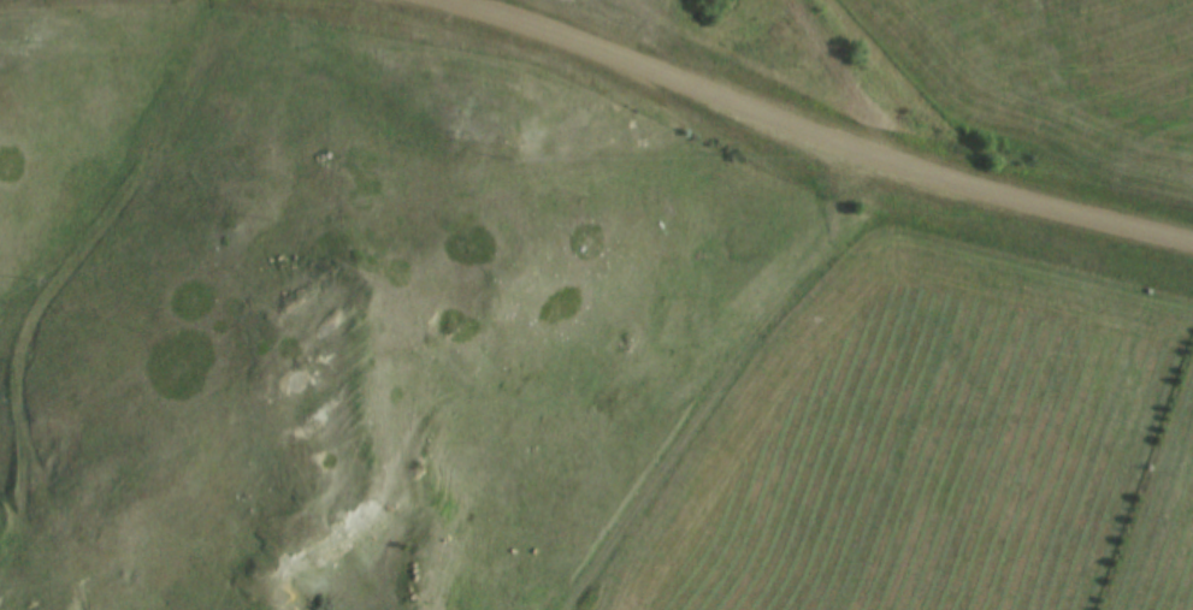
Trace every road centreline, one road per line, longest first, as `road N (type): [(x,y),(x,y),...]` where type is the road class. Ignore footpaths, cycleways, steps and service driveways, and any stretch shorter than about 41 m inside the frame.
road 1 (residential): [(418,0),(548,36),(839,154),(1192,247)]

